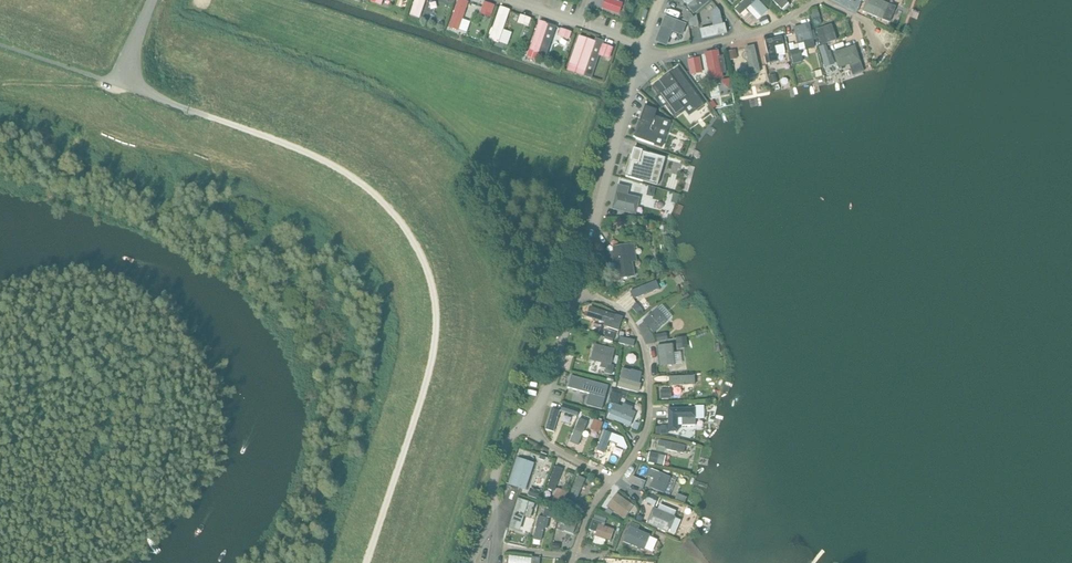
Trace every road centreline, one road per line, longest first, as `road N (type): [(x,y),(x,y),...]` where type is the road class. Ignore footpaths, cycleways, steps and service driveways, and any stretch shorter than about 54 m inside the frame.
road 1 (track): [(366,562),(437,328),(430,278),(413,239),(396,215),(331,164),(112,82)]

